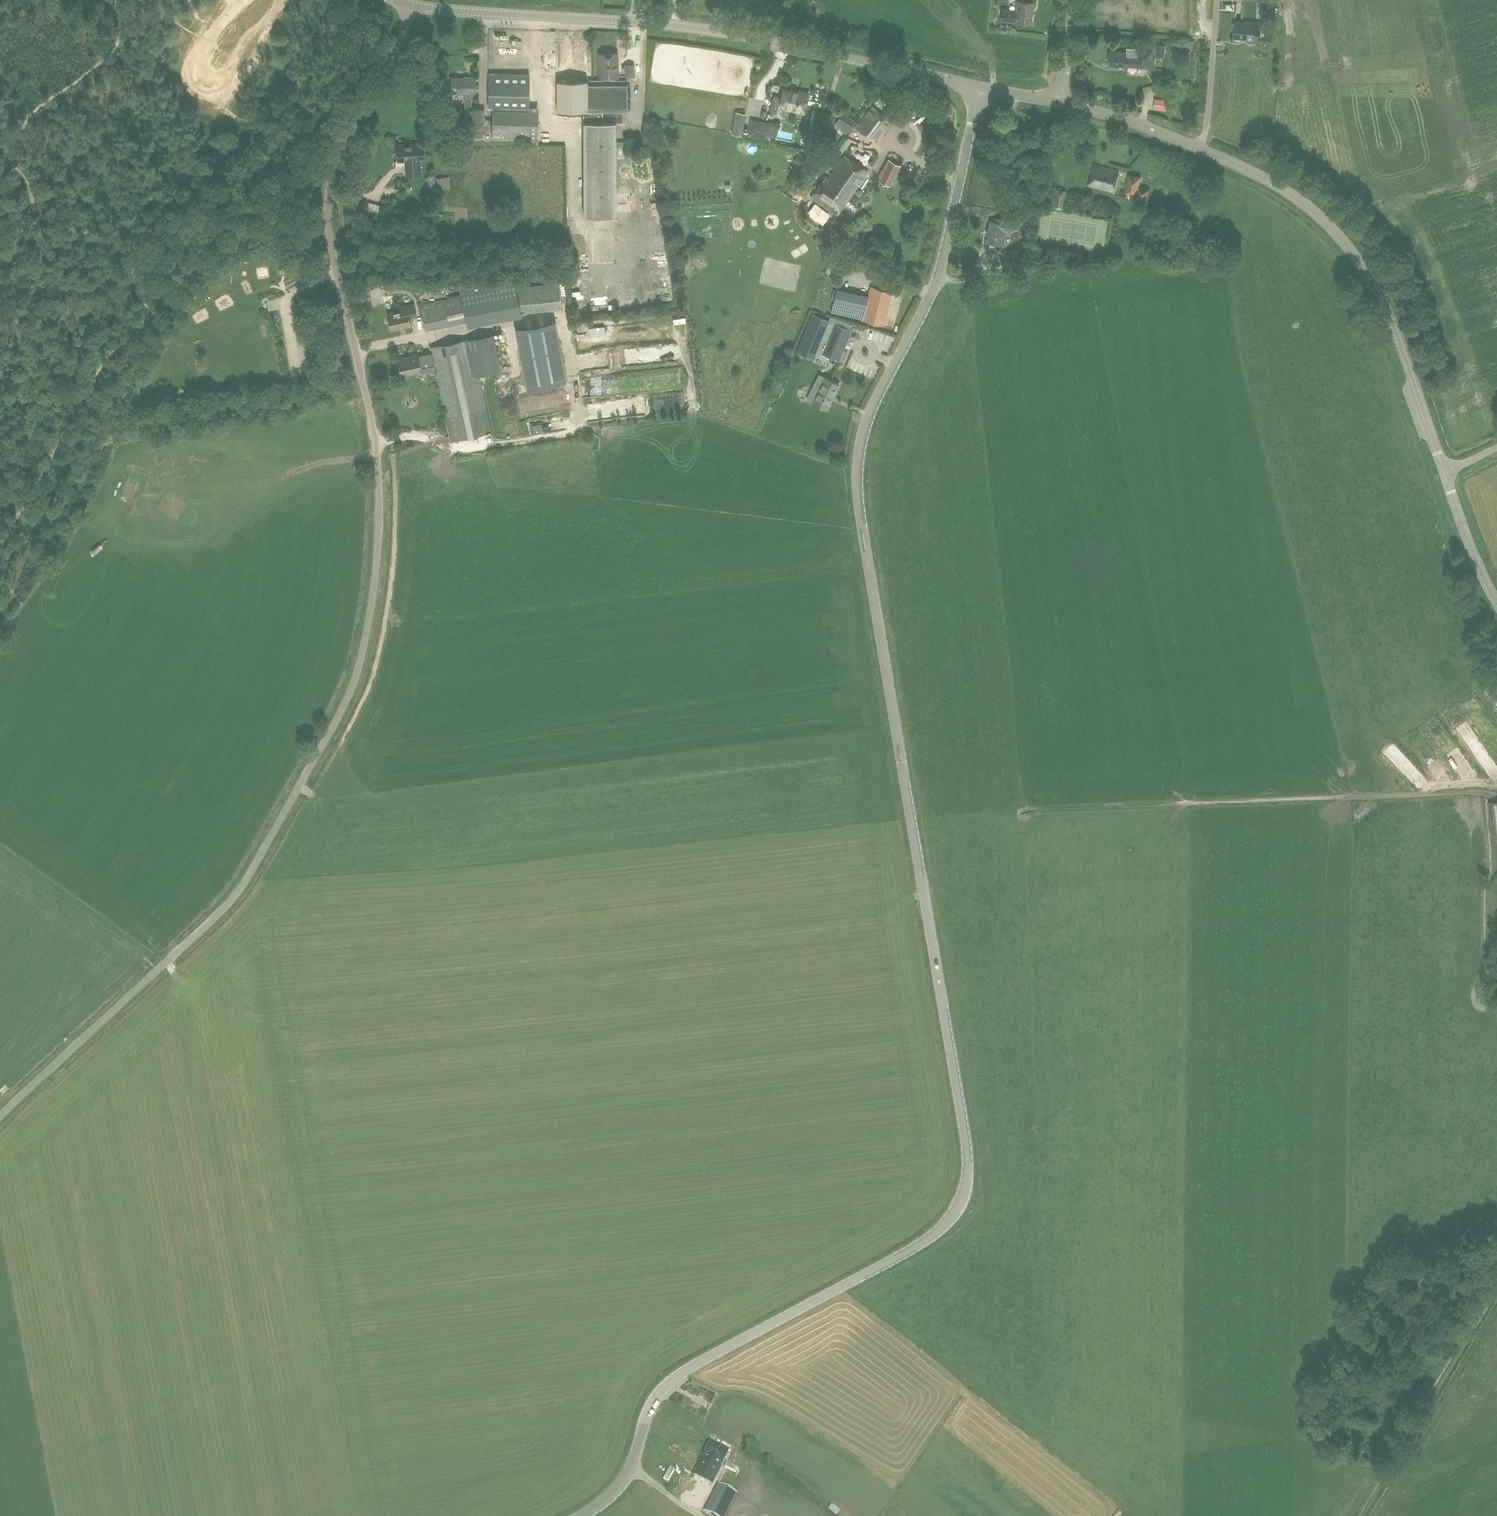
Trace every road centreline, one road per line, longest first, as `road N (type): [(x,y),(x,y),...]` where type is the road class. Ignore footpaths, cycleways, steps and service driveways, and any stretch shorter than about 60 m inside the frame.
road 1 (tertiary): [(631,1467),(649,1408),(672,1381),(920,1245),(948,1222),(964,1192),(967,1151),(858,480),(870,414),(941,263),(980,86)]
road 2 (unclassified): [(337,273),(379,476),(375,580),(354,681),(235,896),(0,1117)]
road 3 (tertiary): [(1445,474),(1386,307),(1321,217),(1273,183),(1200,148),(1059,102)]
road 4 (tertiary): [(980,86),(683,27),(411,5)]
road 5 (track): [(151,312),(74,417),(0,557)]
road 6 (unclassified): [(337,273),(327,222),(332,171),(411,5)]
road 7 (track): [(327,113),(151,312)]
road 8 (track): [(283,0),(236,89),(198,95),(185,83),(185,64),(239,0)]
road 9 (tertiary): [(1496,602),(1445,474)]
road 10 (track): [(327,113),(254,123),(230,114),(221,97)]

